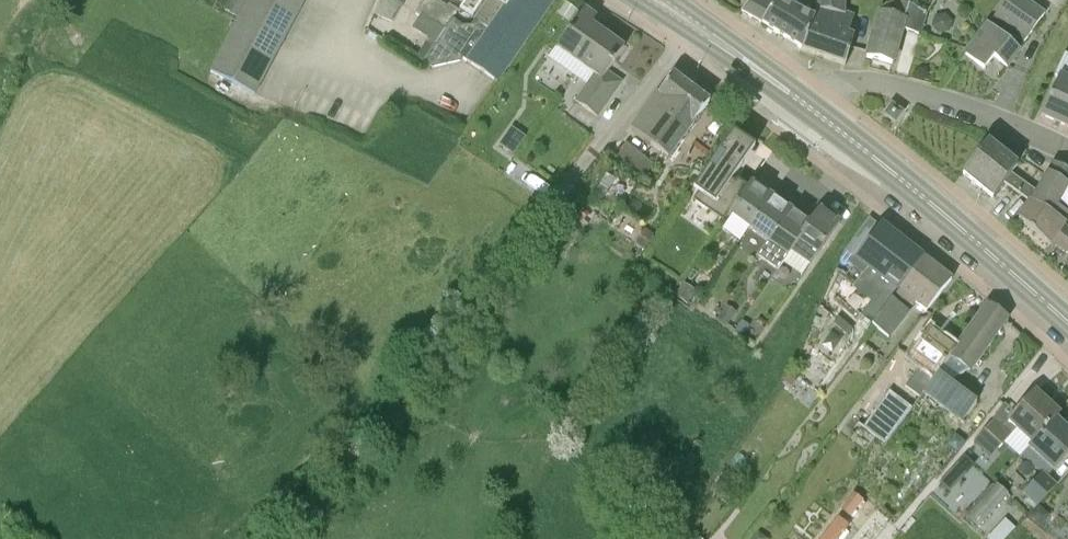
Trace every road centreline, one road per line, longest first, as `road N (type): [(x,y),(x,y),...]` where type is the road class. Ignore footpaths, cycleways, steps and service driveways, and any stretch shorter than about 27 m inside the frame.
road 1 (unclassified): [(679,45),(421,380),(254,538)]
road 2 (primary): [(1067,324),(813,111)]
road 3 (residential): [(1067,147),(1027,127),(866,81),(835,86),(813,111)]
road 4 (primary): [(789,93),(779,74),(699,16)]

